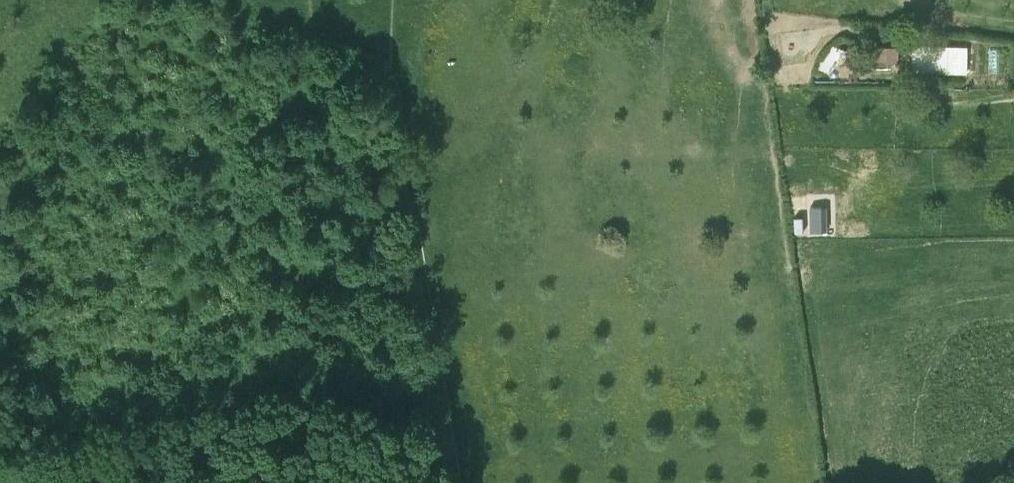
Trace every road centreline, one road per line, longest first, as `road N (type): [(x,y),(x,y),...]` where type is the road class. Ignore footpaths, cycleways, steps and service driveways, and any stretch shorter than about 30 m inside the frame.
road 1 (track): [(398,84),(404,170),(460,482)]

